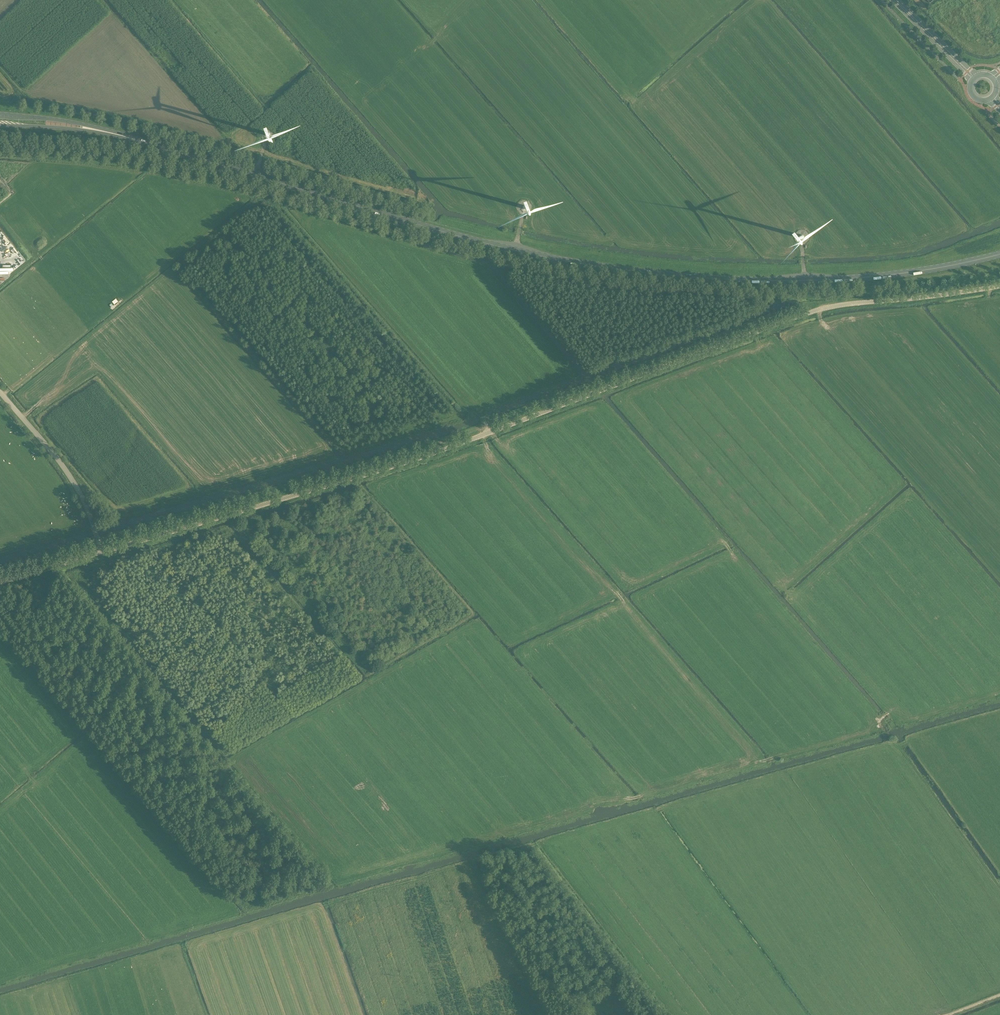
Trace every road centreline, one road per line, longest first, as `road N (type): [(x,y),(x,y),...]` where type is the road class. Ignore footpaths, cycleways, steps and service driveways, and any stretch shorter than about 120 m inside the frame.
road 1 (unclassified): [(104,554),(428,455),(823,310),(999,286)]
road 2 (primary): [(905,274),(778,279),(586,262),(89,128)]
road 3 (unclassified): [(104,554),(65,470),(0,392)]

